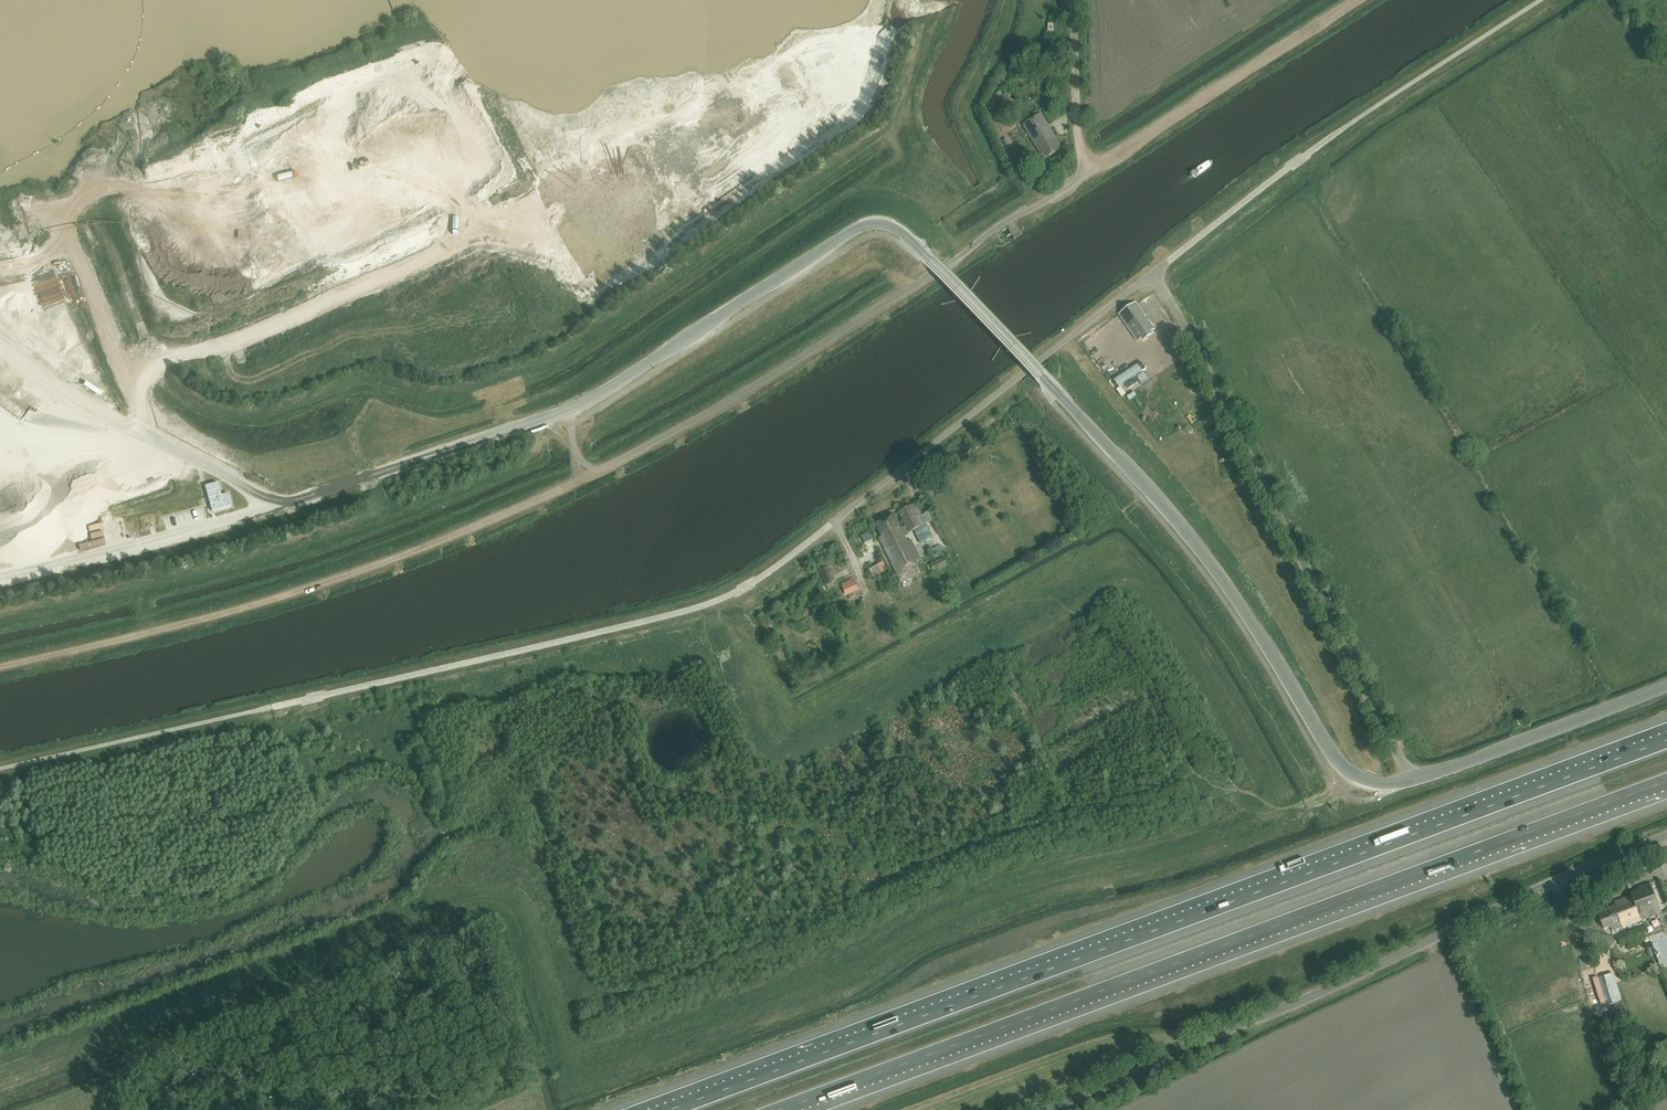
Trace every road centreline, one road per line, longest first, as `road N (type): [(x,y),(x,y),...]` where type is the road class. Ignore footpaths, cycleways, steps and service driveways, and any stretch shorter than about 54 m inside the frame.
road 1 (unclassified): [(1416,779),(1371,783),(1338,762),(1180,526),(896,226),(857,227),(567,409)]
road 2 (motorway): [(1666,739),(667,1109)]
road 3 (unclassified): [(1155,272),(738,590),(670,615),(305,699)]
road 4 (motorway): [(783,1109),(1666,781)]
road 5 (unclassified): [(606,467),(736,396),(1078,180),(1071,0)]
road 6 (unclassified): [(1048,1109),(1666,835)]
road 7 (track): [(0,665),(305,587),(606,467)]
road 8 (unclassified): [(1155,272),(1416,779)]
road 9 (unclassified): [(567,409),(329,489),(89,554)]
road 10 (track): [(1352,0),(1082,172)]
road 11 (unclassified): [(1416,779),(1666,685)]
road 12 (unclassified): [(1155,272),(1310,152)]

